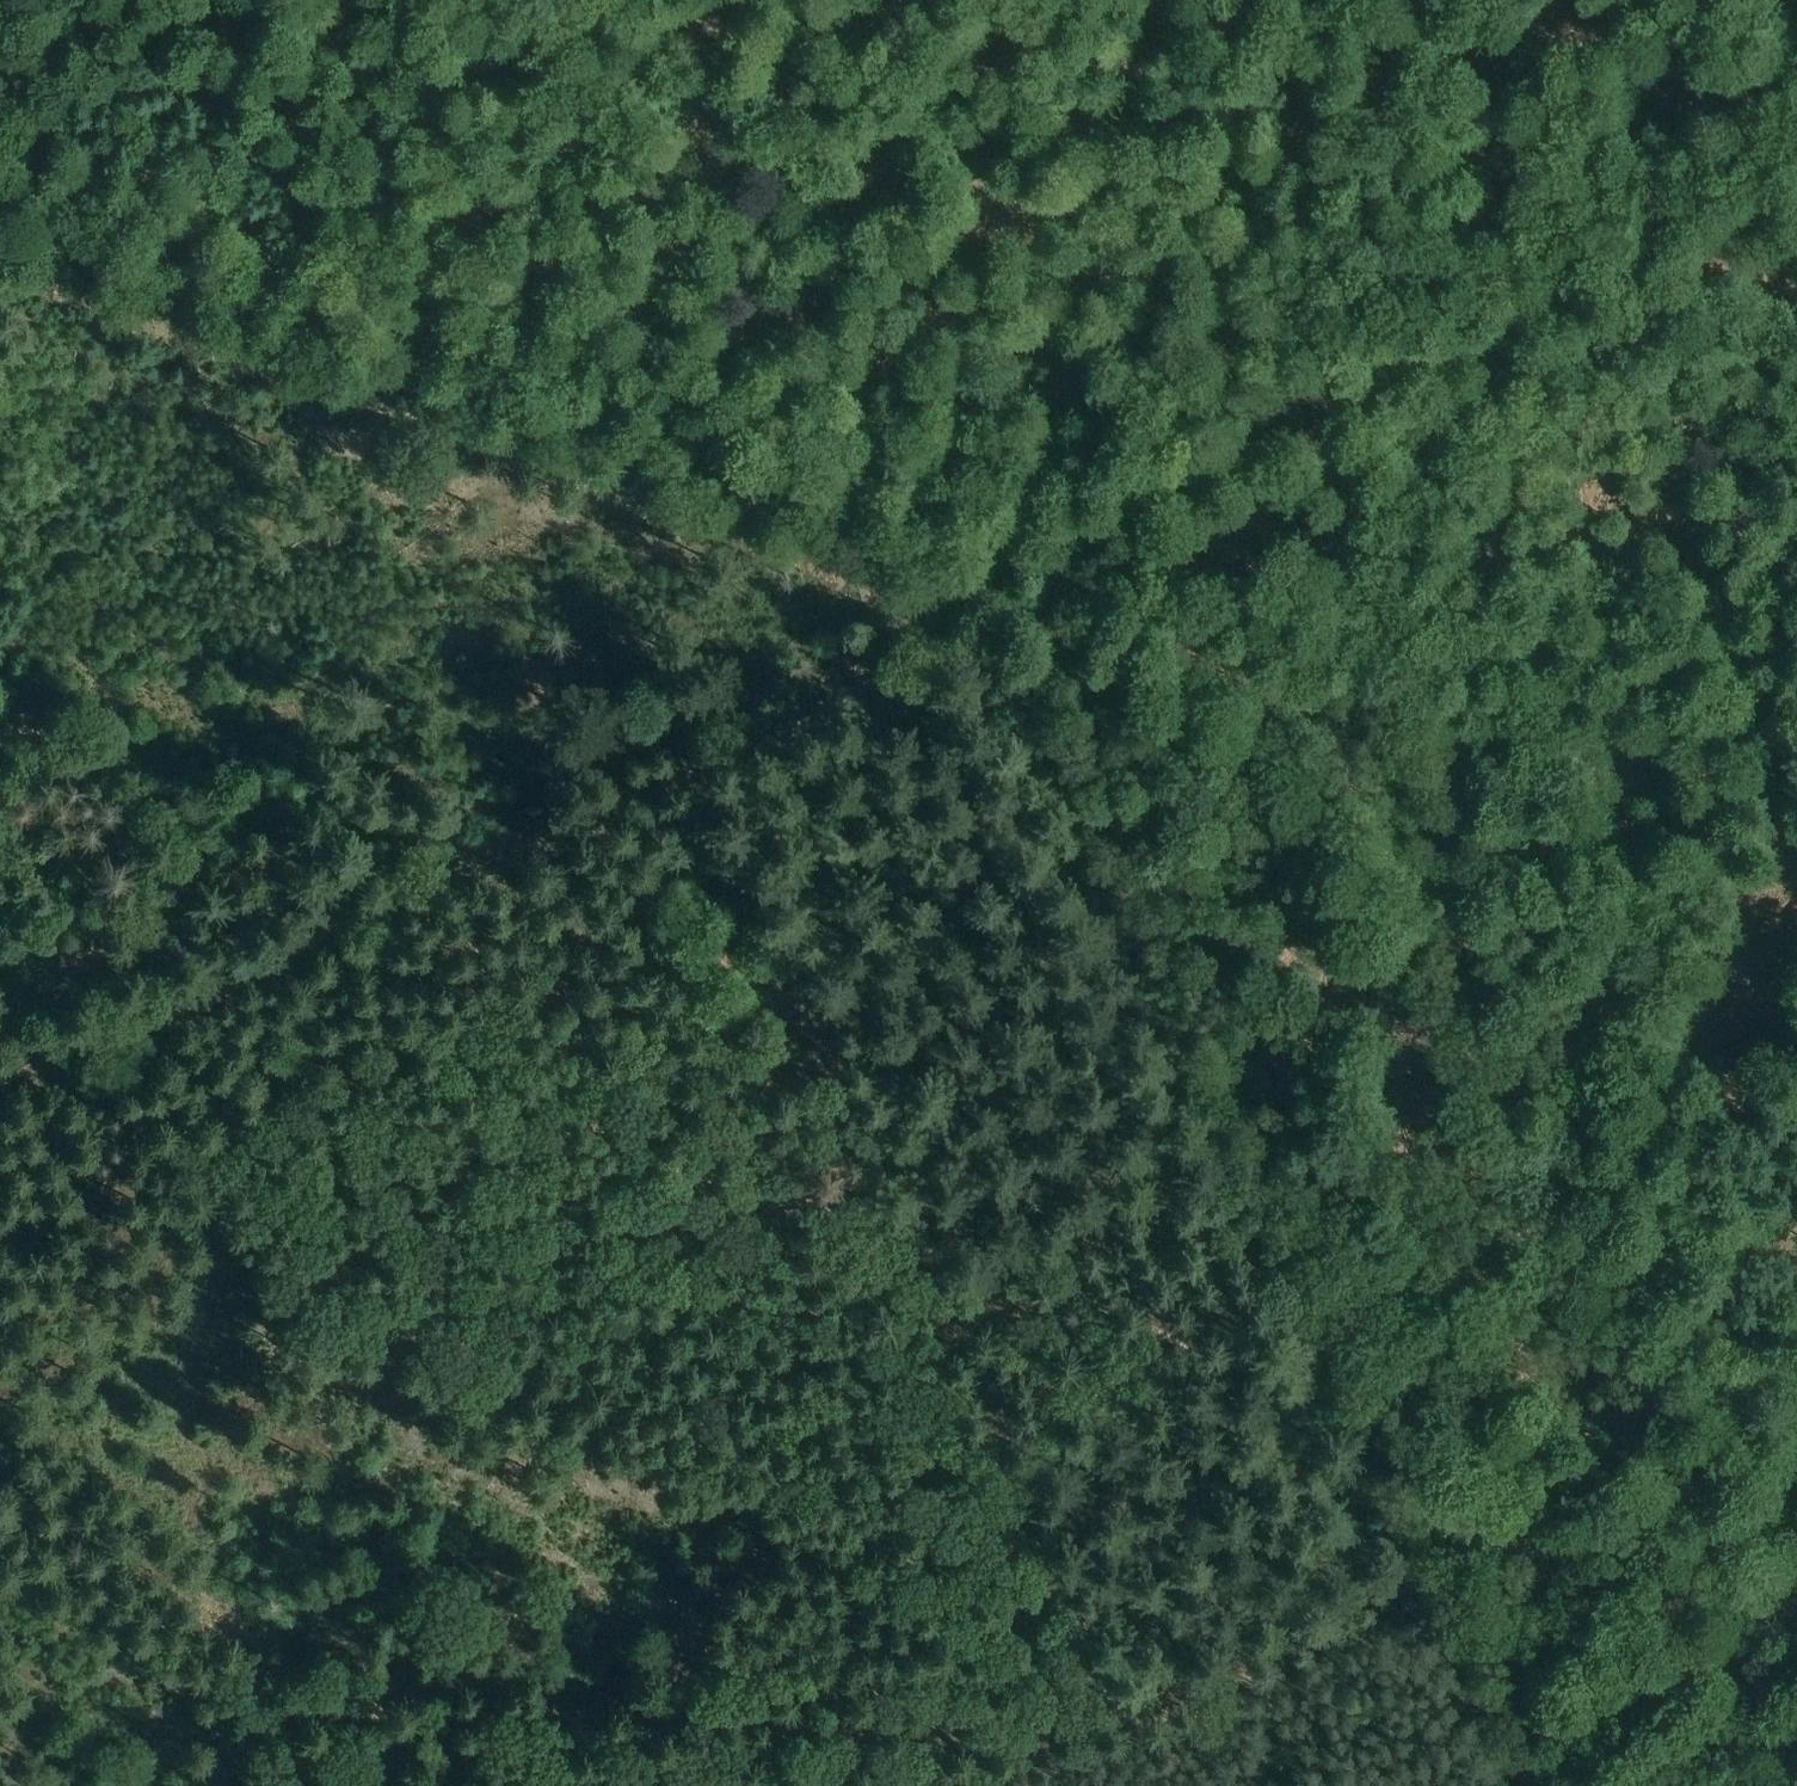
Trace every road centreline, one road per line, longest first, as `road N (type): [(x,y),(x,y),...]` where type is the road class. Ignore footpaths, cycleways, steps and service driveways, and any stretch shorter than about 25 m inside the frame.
road 1 (track): [(1796,236),(986,637),(1514,1785)]
road 2 (track): [(0,1075),(986,637),(1142,0)]

